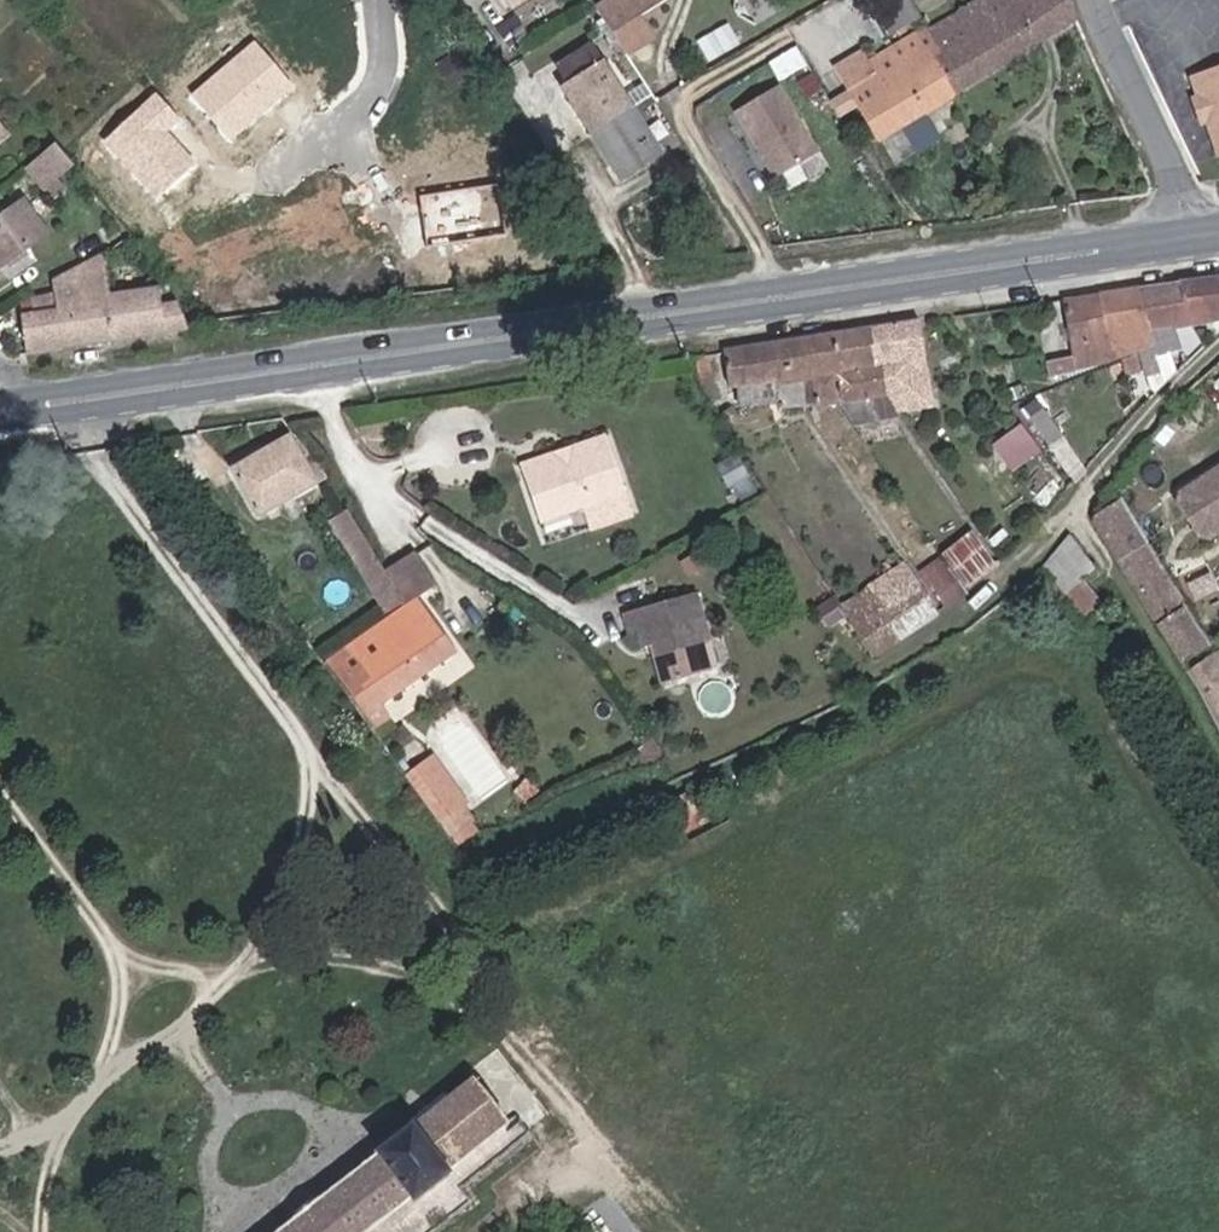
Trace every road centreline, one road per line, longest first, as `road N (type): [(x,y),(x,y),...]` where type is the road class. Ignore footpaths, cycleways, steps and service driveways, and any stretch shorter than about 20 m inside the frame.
road 1 (primary): [(12,407),(1208,236)]
road 2 (track): [(1218,368),(1131,457),(1056,551),(985,617),(883,682),(720,759),(534,832)]
road 3 (residential): [(1100,0),(1112,40),(1208,236)]
road 4 (unclassified): [(298,180),(366,131),(388,90),(389,0)]

